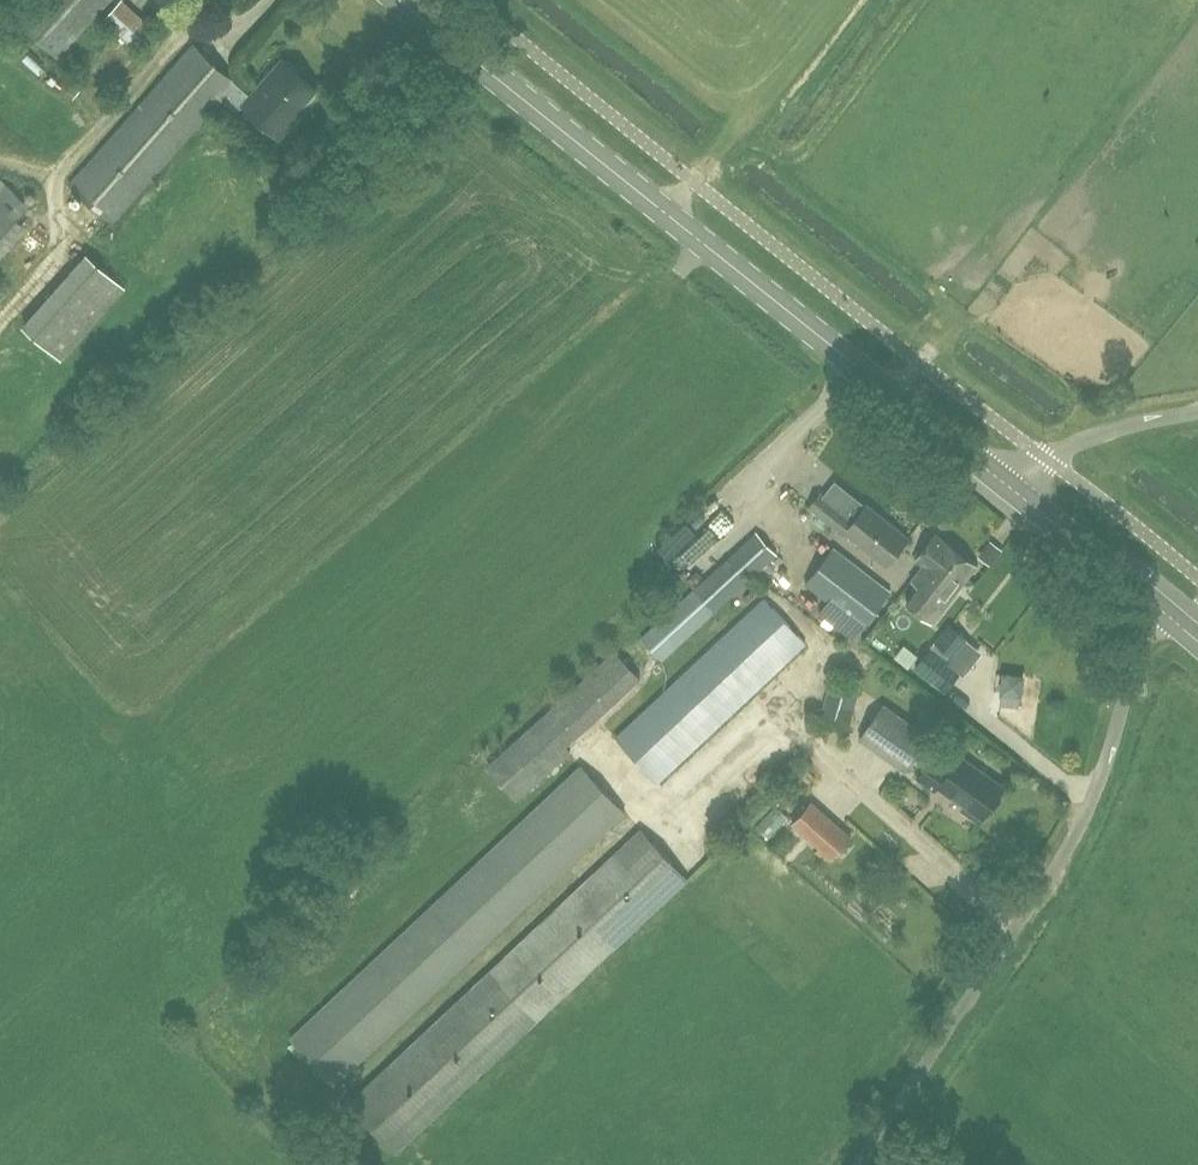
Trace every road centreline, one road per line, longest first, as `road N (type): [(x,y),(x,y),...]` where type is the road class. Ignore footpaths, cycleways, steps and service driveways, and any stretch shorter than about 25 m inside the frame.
road 1 (primary): [(1010,487),(389,0)]
road 2 (unclassified): [(882,1130),(1091,797),(1140,656),(1172,617)]
road 3 (primary): [(1172,617),(1010,487)]
road 4 (unclassified): [(1010,487),(1078,444),(1197,414)]

